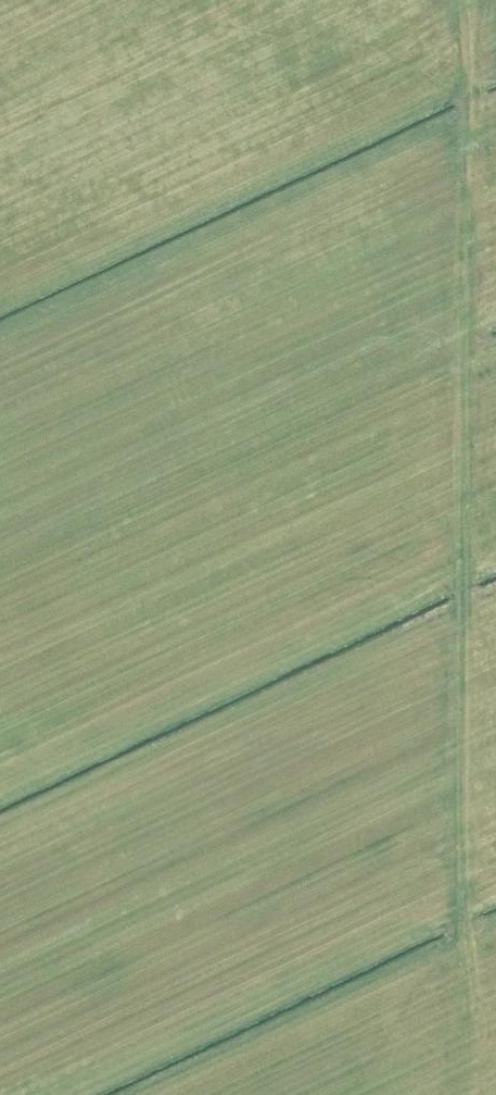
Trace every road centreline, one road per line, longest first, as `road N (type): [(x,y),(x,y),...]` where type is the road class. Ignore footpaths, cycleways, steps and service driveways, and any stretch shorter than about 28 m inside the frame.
road 1 (track): [(473,0),(458,1094)]

